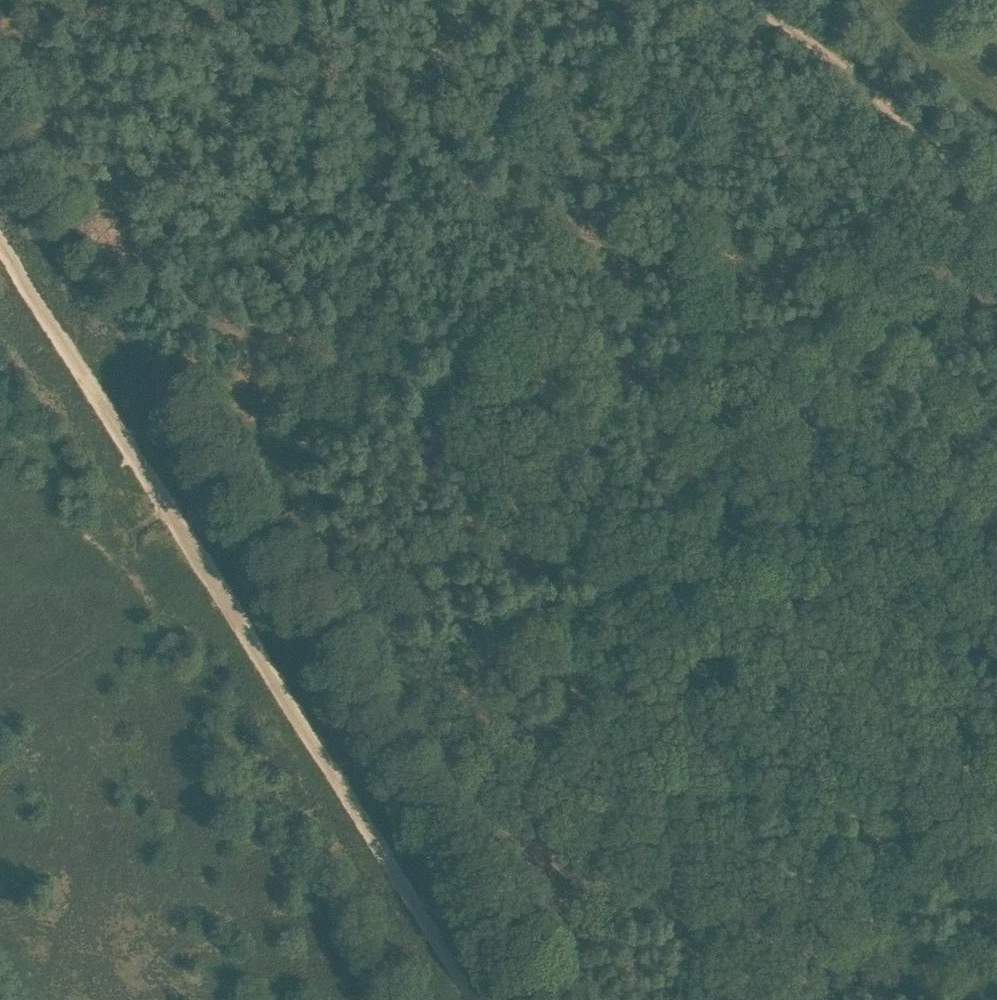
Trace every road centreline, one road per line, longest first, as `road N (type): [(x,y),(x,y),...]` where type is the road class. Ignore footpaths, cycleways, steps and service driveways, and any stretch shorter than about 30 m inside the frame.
road 1 (track): [(470,999),(0,247)]
road 2 (track): [(749,0),(869,87),(996,202)]

